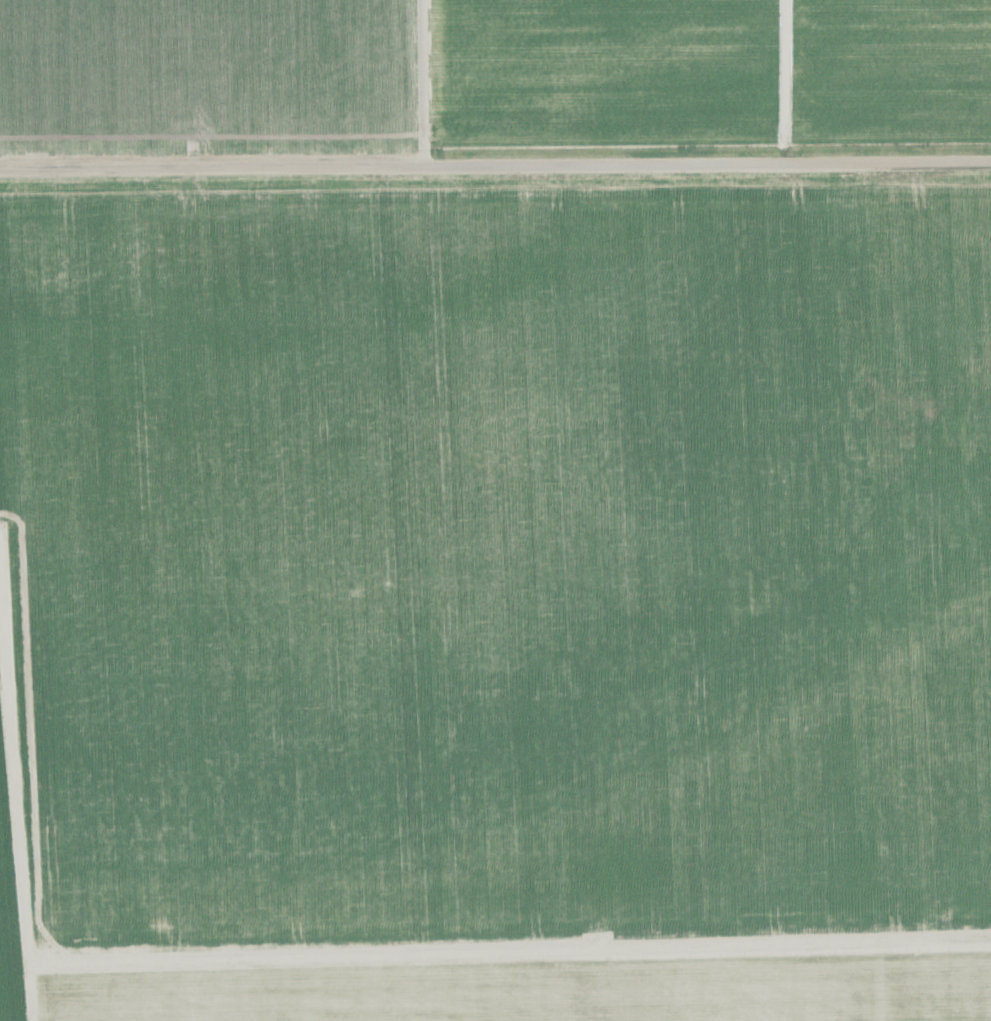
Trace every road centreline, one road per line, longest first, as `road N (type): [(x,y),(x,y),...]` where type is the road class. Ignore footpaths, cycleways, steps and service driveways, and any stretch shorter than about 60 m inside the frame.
road 1 (residential): [(0,170),(990,169)]
road 2 (track): [(21,935),(990,928)]
road 3 (track): [(875,1020),(865,169)]
road 4 (track): [(29,1020),(0,683)]
road 5 (track): [(421,168),(418,0)]

